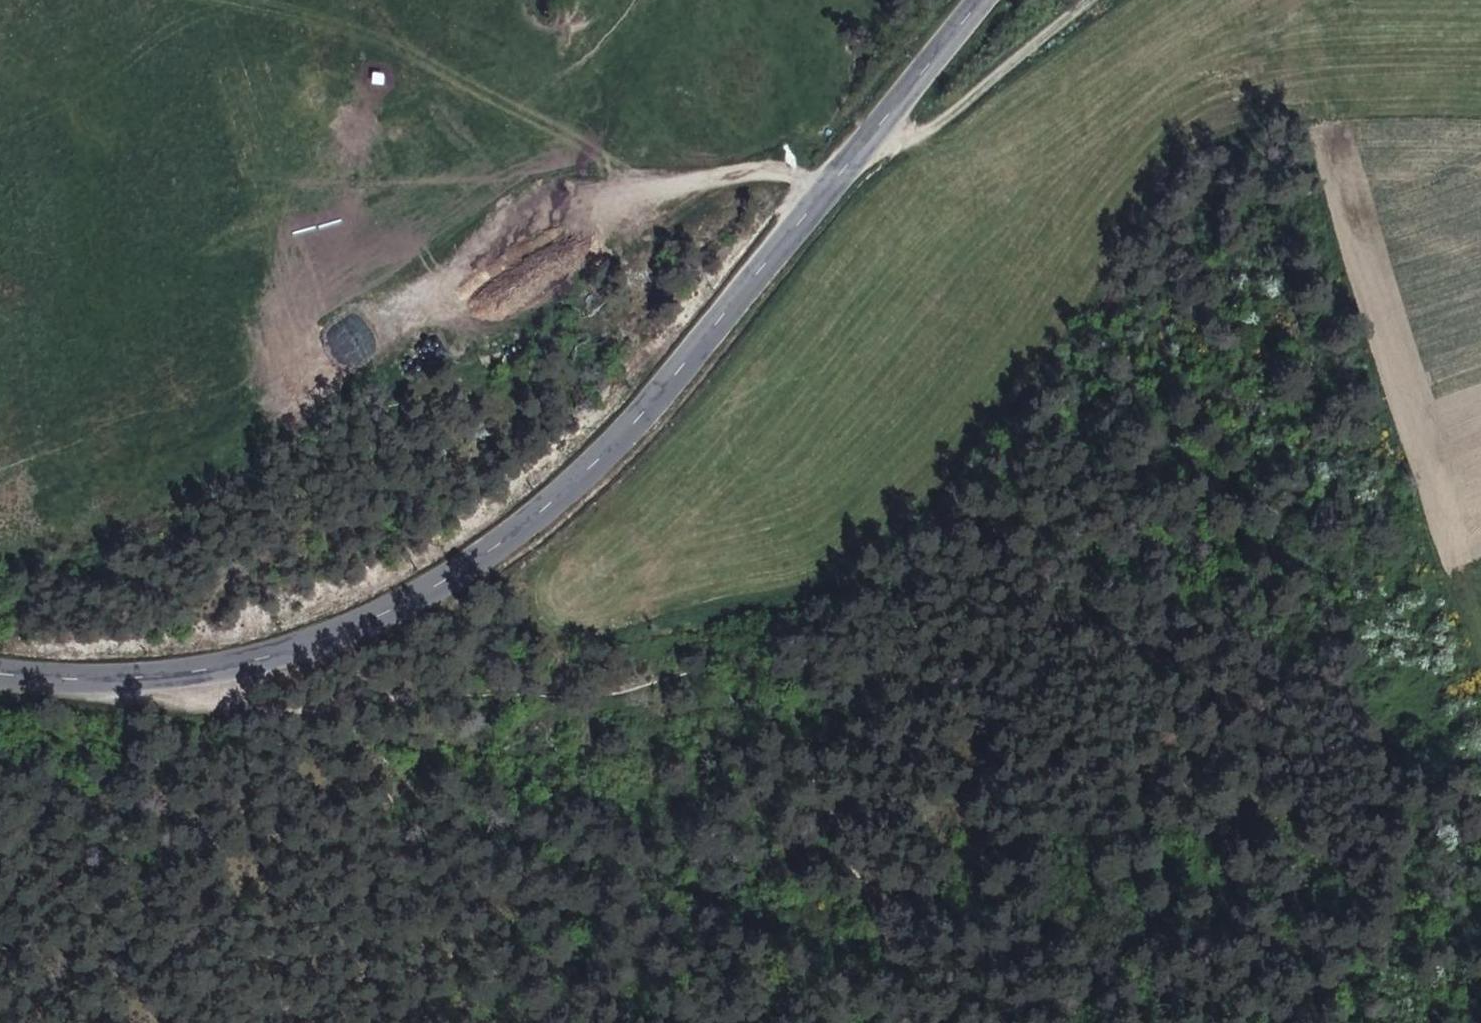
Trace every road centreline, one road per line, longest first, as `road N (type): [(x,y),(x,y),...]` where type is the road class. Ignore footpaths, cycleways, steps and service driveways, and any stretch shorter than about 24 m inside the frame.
road 1 (tertiary): [(0,672),(151,678),(316,646),(481,567),(620,445),(980,0)]

